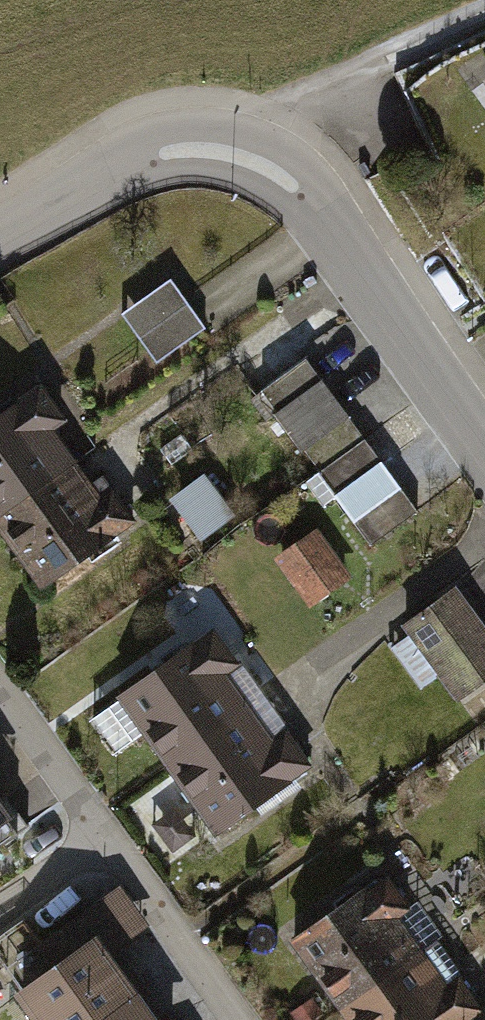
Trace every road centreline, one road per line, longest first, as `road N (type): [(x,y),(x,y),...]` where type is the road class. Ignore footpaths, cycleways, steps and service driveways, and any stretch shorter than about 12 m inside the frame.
road 1 (residential): [(0,243),(143,159),(189,145),(232,146),(272,164),(308,195),(484,440)]
road 2 (track): [(232,146),(484,19)]
road 3 (residential): [(109,842),(237,1019)]
road 4 (residential): [(0,684),(109,842)]
road 5 (residential): [(0,914),(109,842)]

